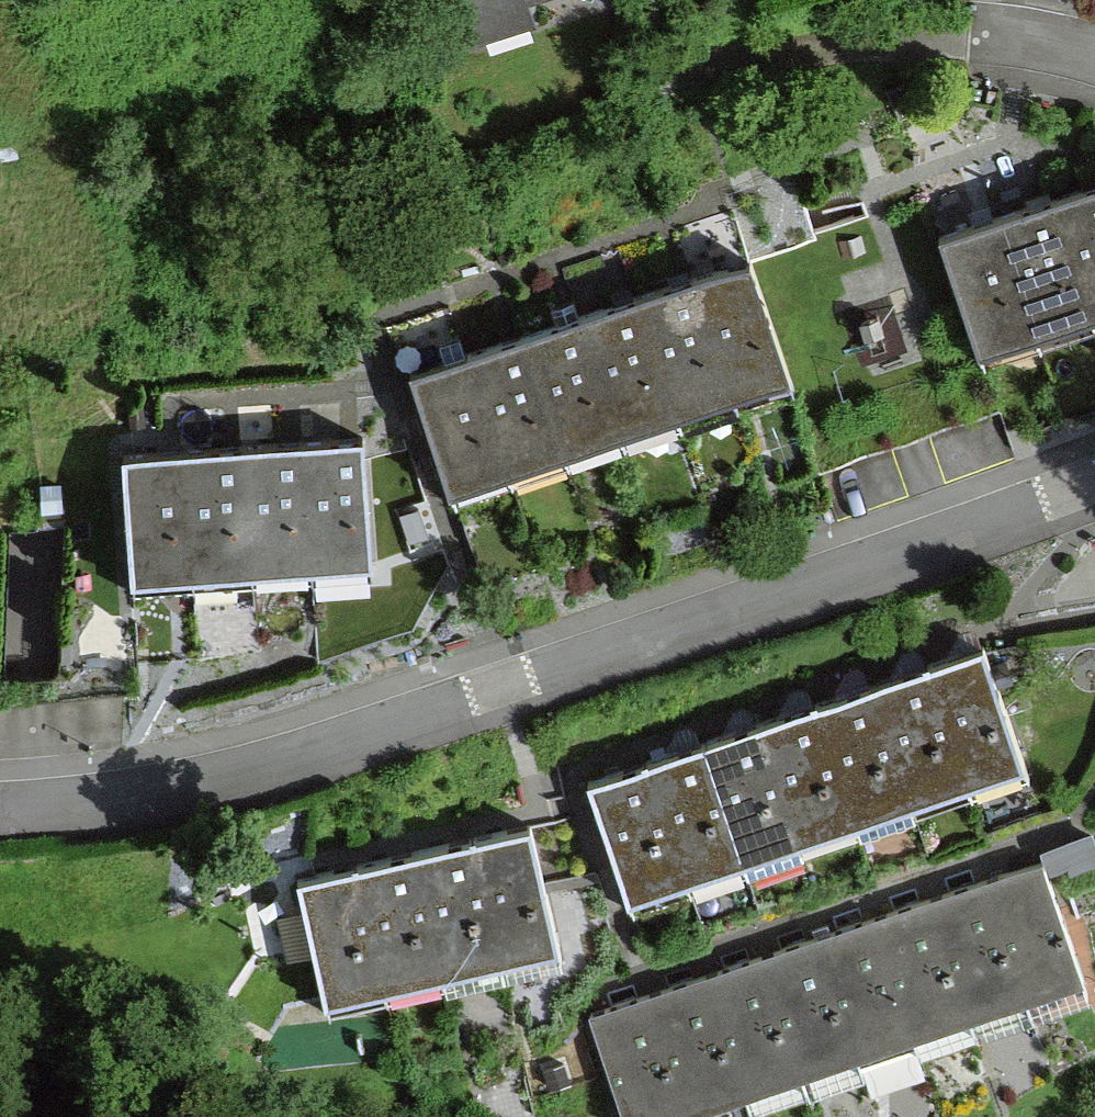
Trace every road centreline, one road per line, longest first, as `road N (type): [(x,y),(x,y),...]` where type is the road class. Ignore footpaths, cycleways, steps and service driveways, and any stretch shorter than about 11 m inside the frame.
road 1 (residential): [(1094,486),(505,695),(198,789),(0,815)]
road 2 (residential): [(1094,55),(976,41)]

